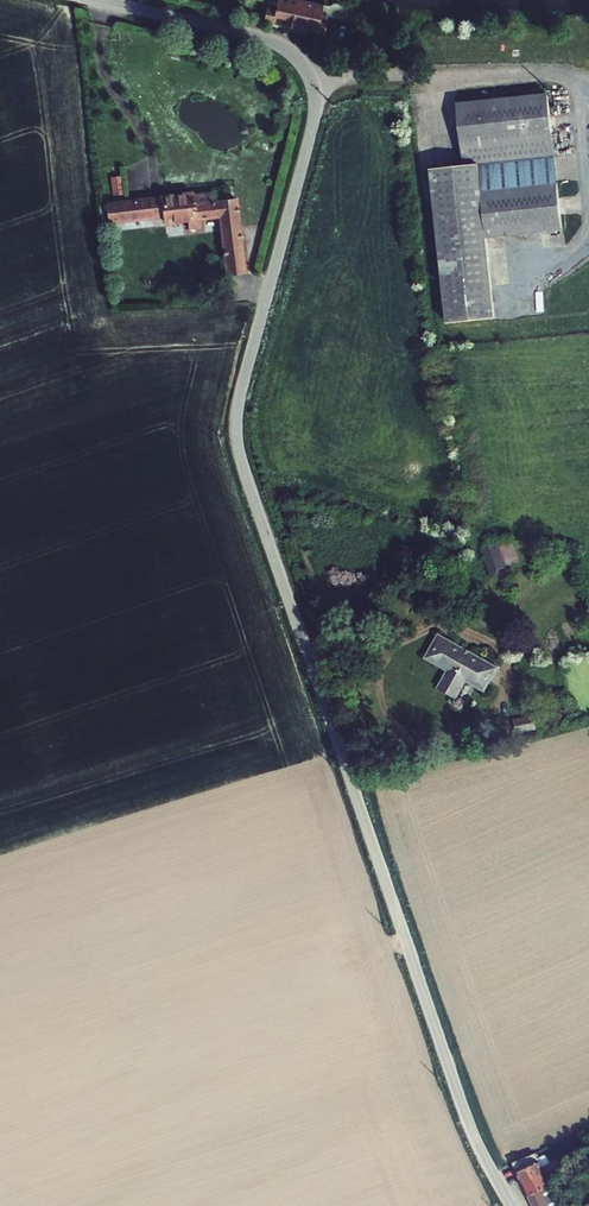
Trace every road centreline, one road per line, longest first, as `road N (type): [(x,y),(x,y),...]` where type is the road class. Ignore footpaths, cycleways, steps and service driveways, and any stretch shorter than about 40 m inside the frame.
road 1 (unclassified): [(94,0),(271,40),(294,56),(314,88),(312,128),(237,441),(470,1126),(512,1205)]

